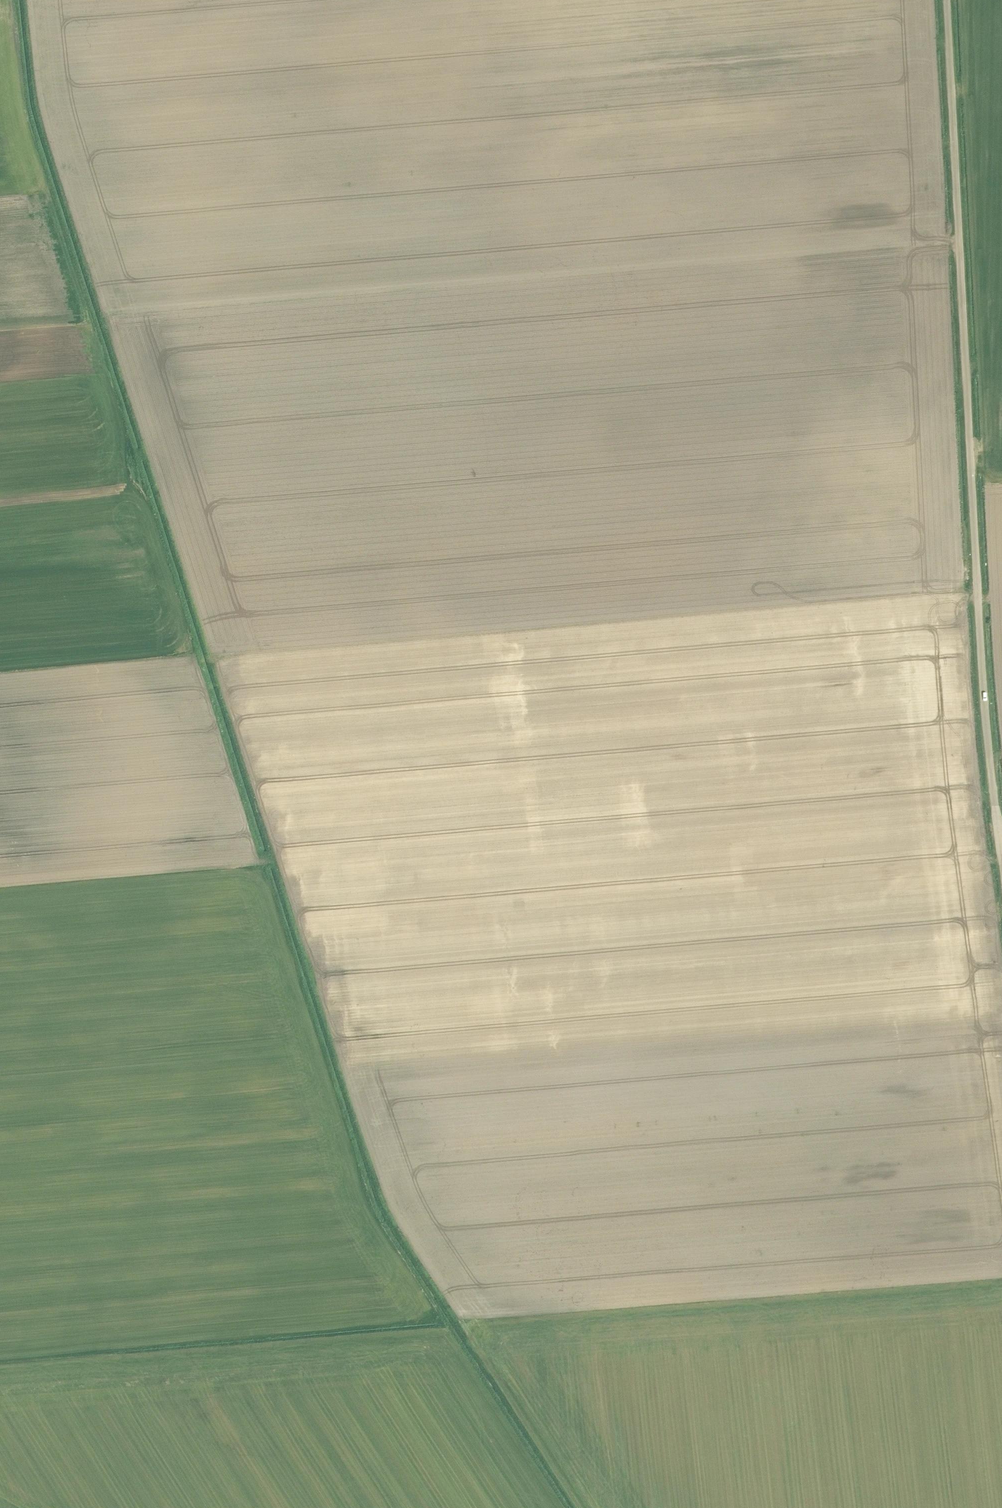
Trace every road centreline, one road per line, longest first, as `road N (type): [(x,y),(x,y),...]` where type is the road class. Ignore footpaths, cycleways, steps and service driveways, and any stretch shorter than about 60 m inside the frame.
road 1 (unclassified): [(1001,865),(982,682),(946,0)]

